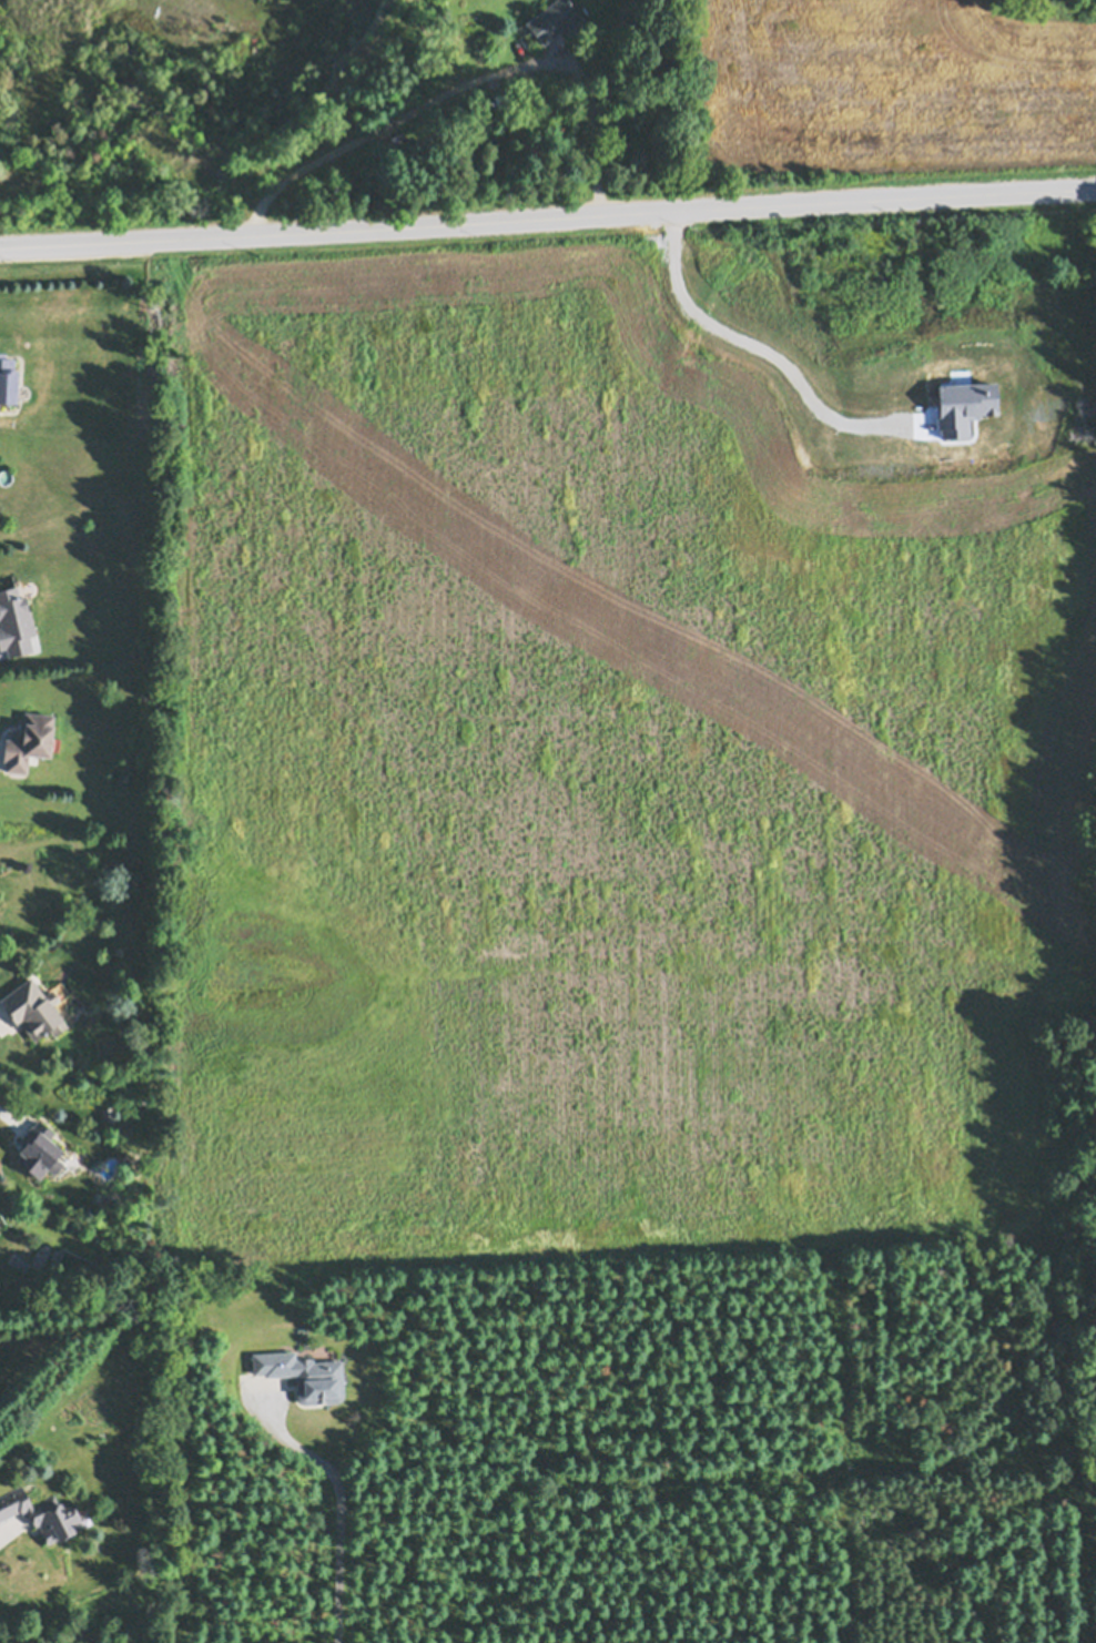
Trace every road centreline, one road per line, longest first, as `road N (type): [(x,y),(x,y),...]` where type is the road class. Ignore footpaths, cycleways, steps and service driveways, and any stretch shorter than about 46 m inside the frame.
road 1 (tertiary): [(0,245),(1095,188)]
road 2 (residential): [(0,836),(162,825)]

